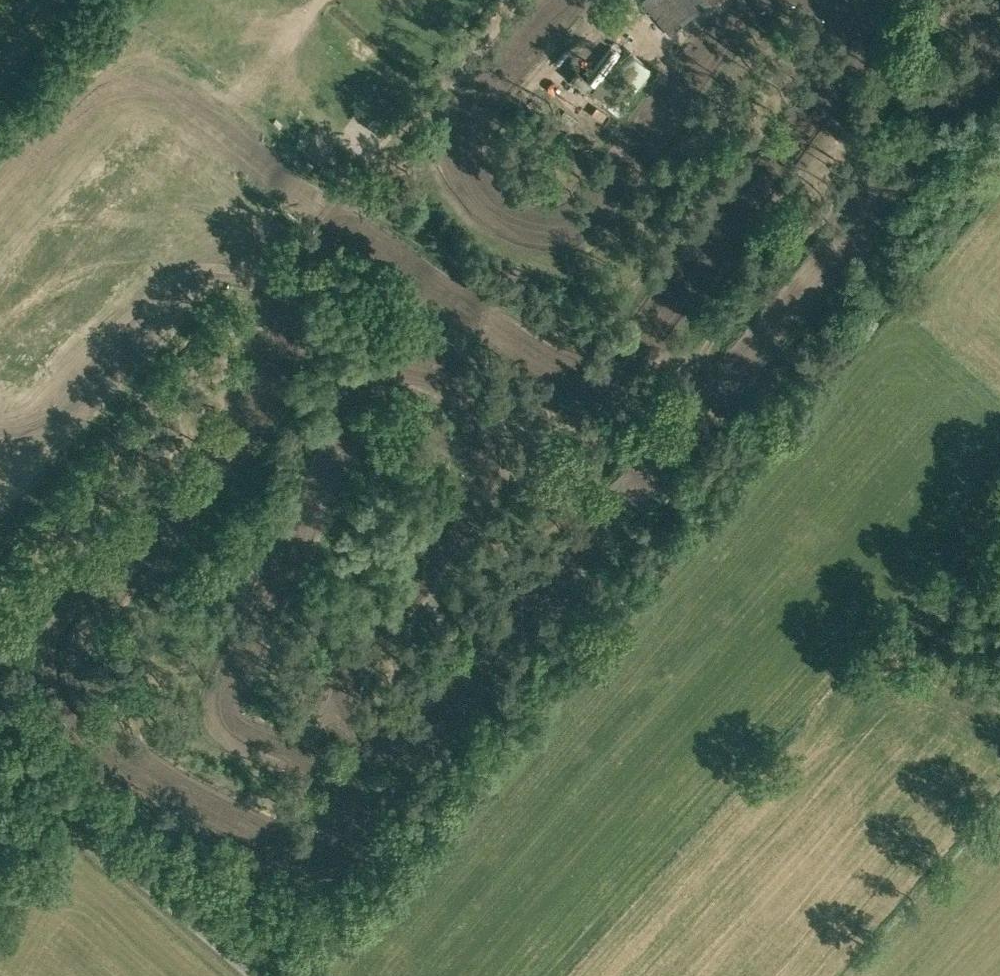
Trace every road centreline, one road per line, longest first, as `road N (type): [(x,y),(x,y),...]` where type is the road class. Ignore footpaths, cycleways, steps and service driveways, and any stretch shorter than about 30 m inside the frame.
road 1 (unknown): [(368,235),(195,111),(159,100),(117,119),(0,251)]
road 2 (unknown): [(0,308),(29,315),(52,302),(117,212),(169,195),(217,205),(258,239),(288,339)]
road 3 (unclassified): [(258,975),(0,752)]

